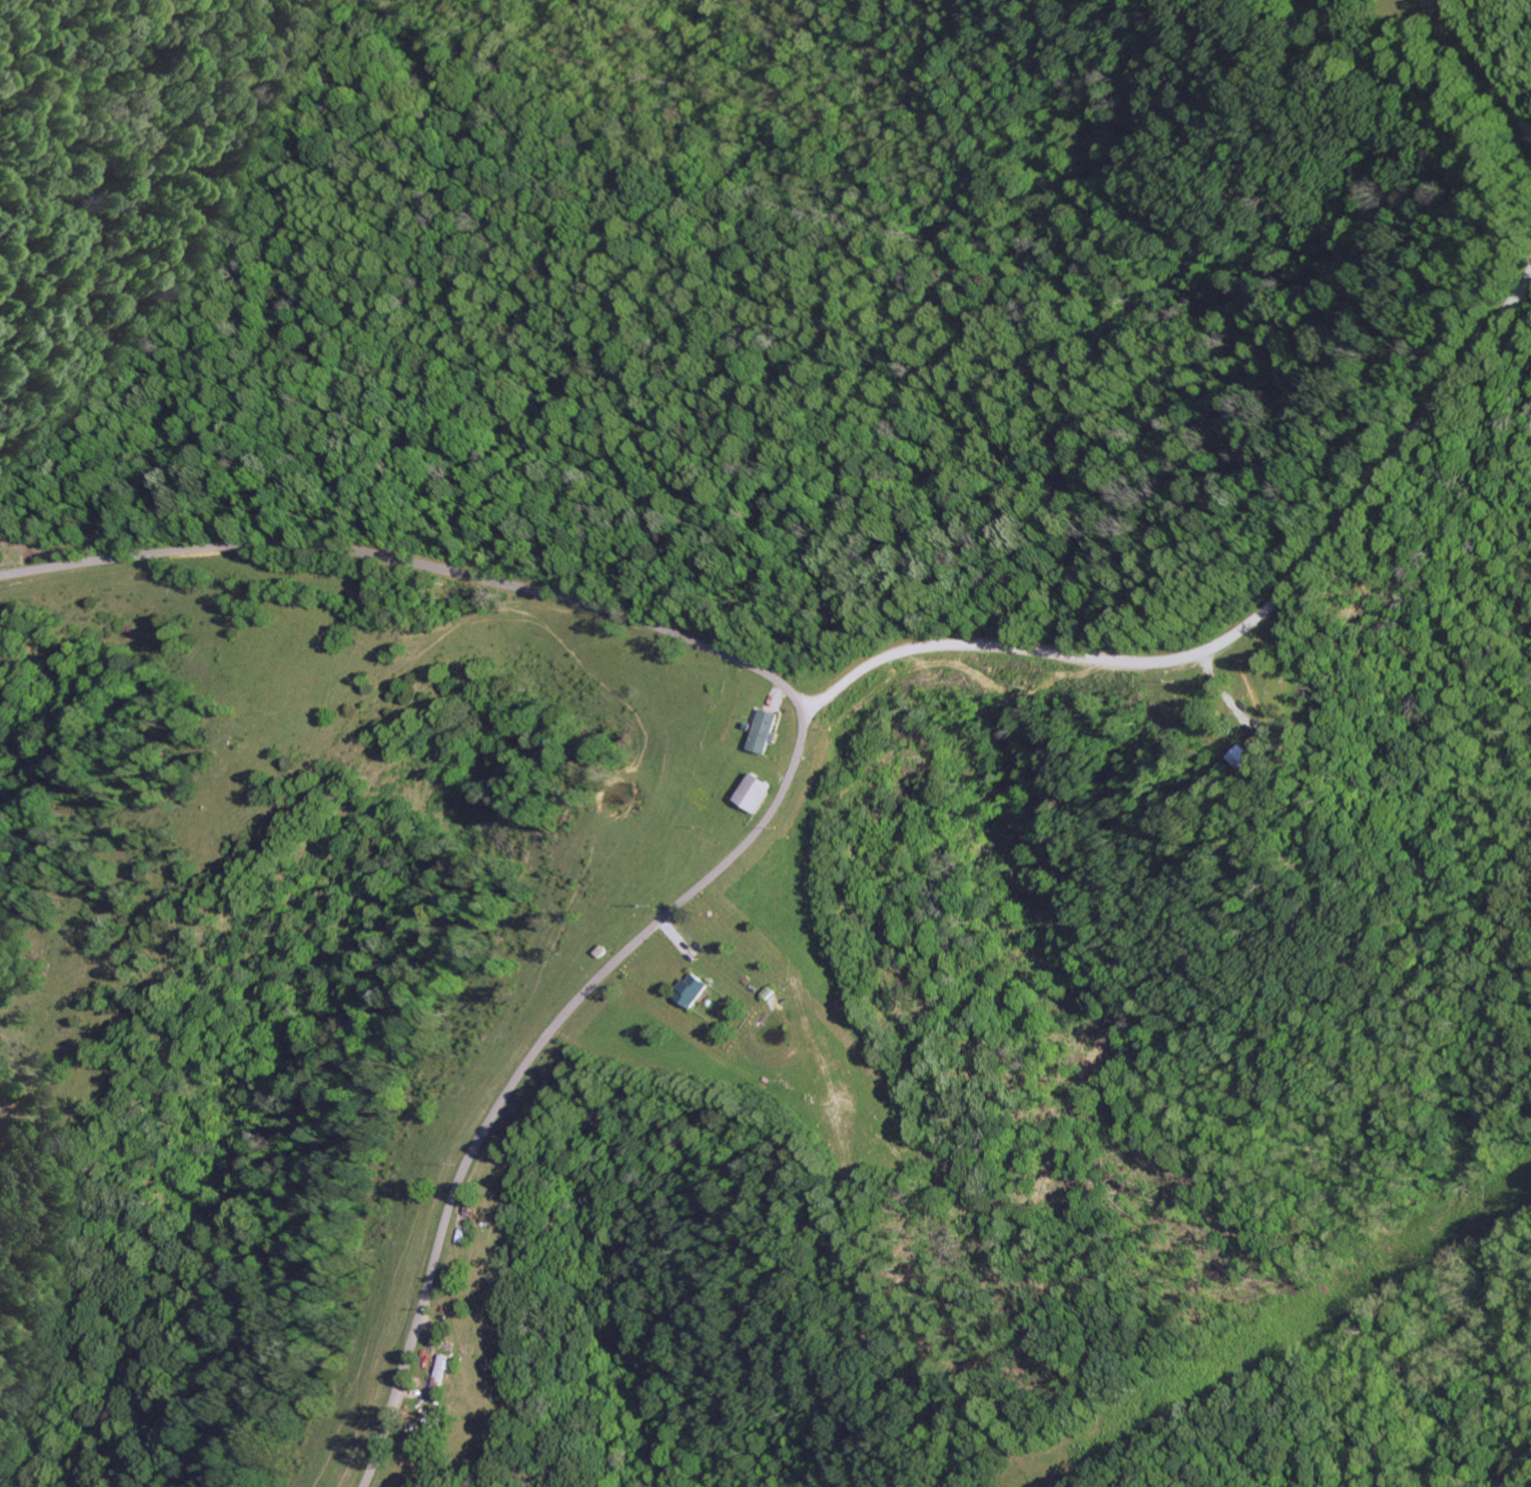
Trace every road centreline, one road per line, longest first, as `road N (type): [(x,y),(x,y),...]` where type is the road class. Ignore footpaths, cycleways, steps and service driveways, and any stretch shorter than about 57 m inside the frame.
road 1 (residential): [(803,716),(866,669),(915,648),(1026,648),(1165,663),(1219,647),(1337,543),(1530,278)]
road 2 (residential): [(367,1486),(484,1139),(574,1006),(765,825),(800,756),(803,716)]
road 3 (residential): [(0,578),(221,548),(382,556),(611,613),(725,656),(766,676),(803,716)]
road 4 (residential): [(1530,131),(1448,0)]

